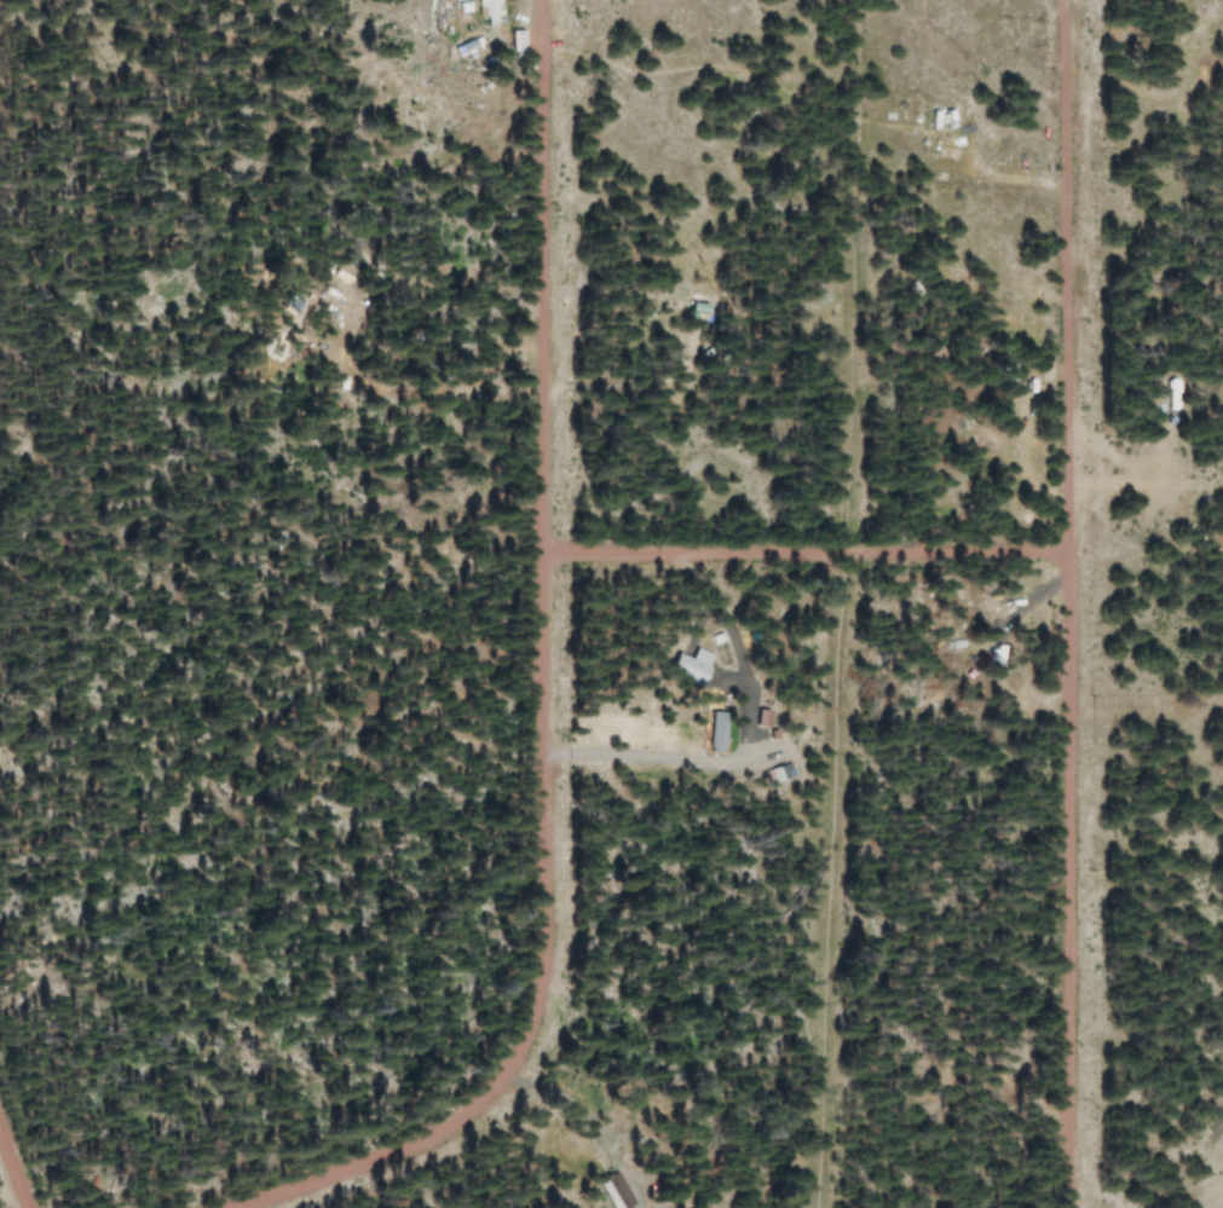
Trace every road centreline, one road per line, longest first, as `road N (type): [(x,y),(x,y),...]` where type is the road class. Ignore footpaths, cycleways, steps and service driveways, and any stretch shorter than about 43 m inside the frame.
road 1 (residential): [(218,1207),(431,1134),(497,1082),(536,1011),(538,0)]
road 2 (residential): [(1065,0),(1064,1207)]
road 3 (residential): [(538,550),(1063,553)]

